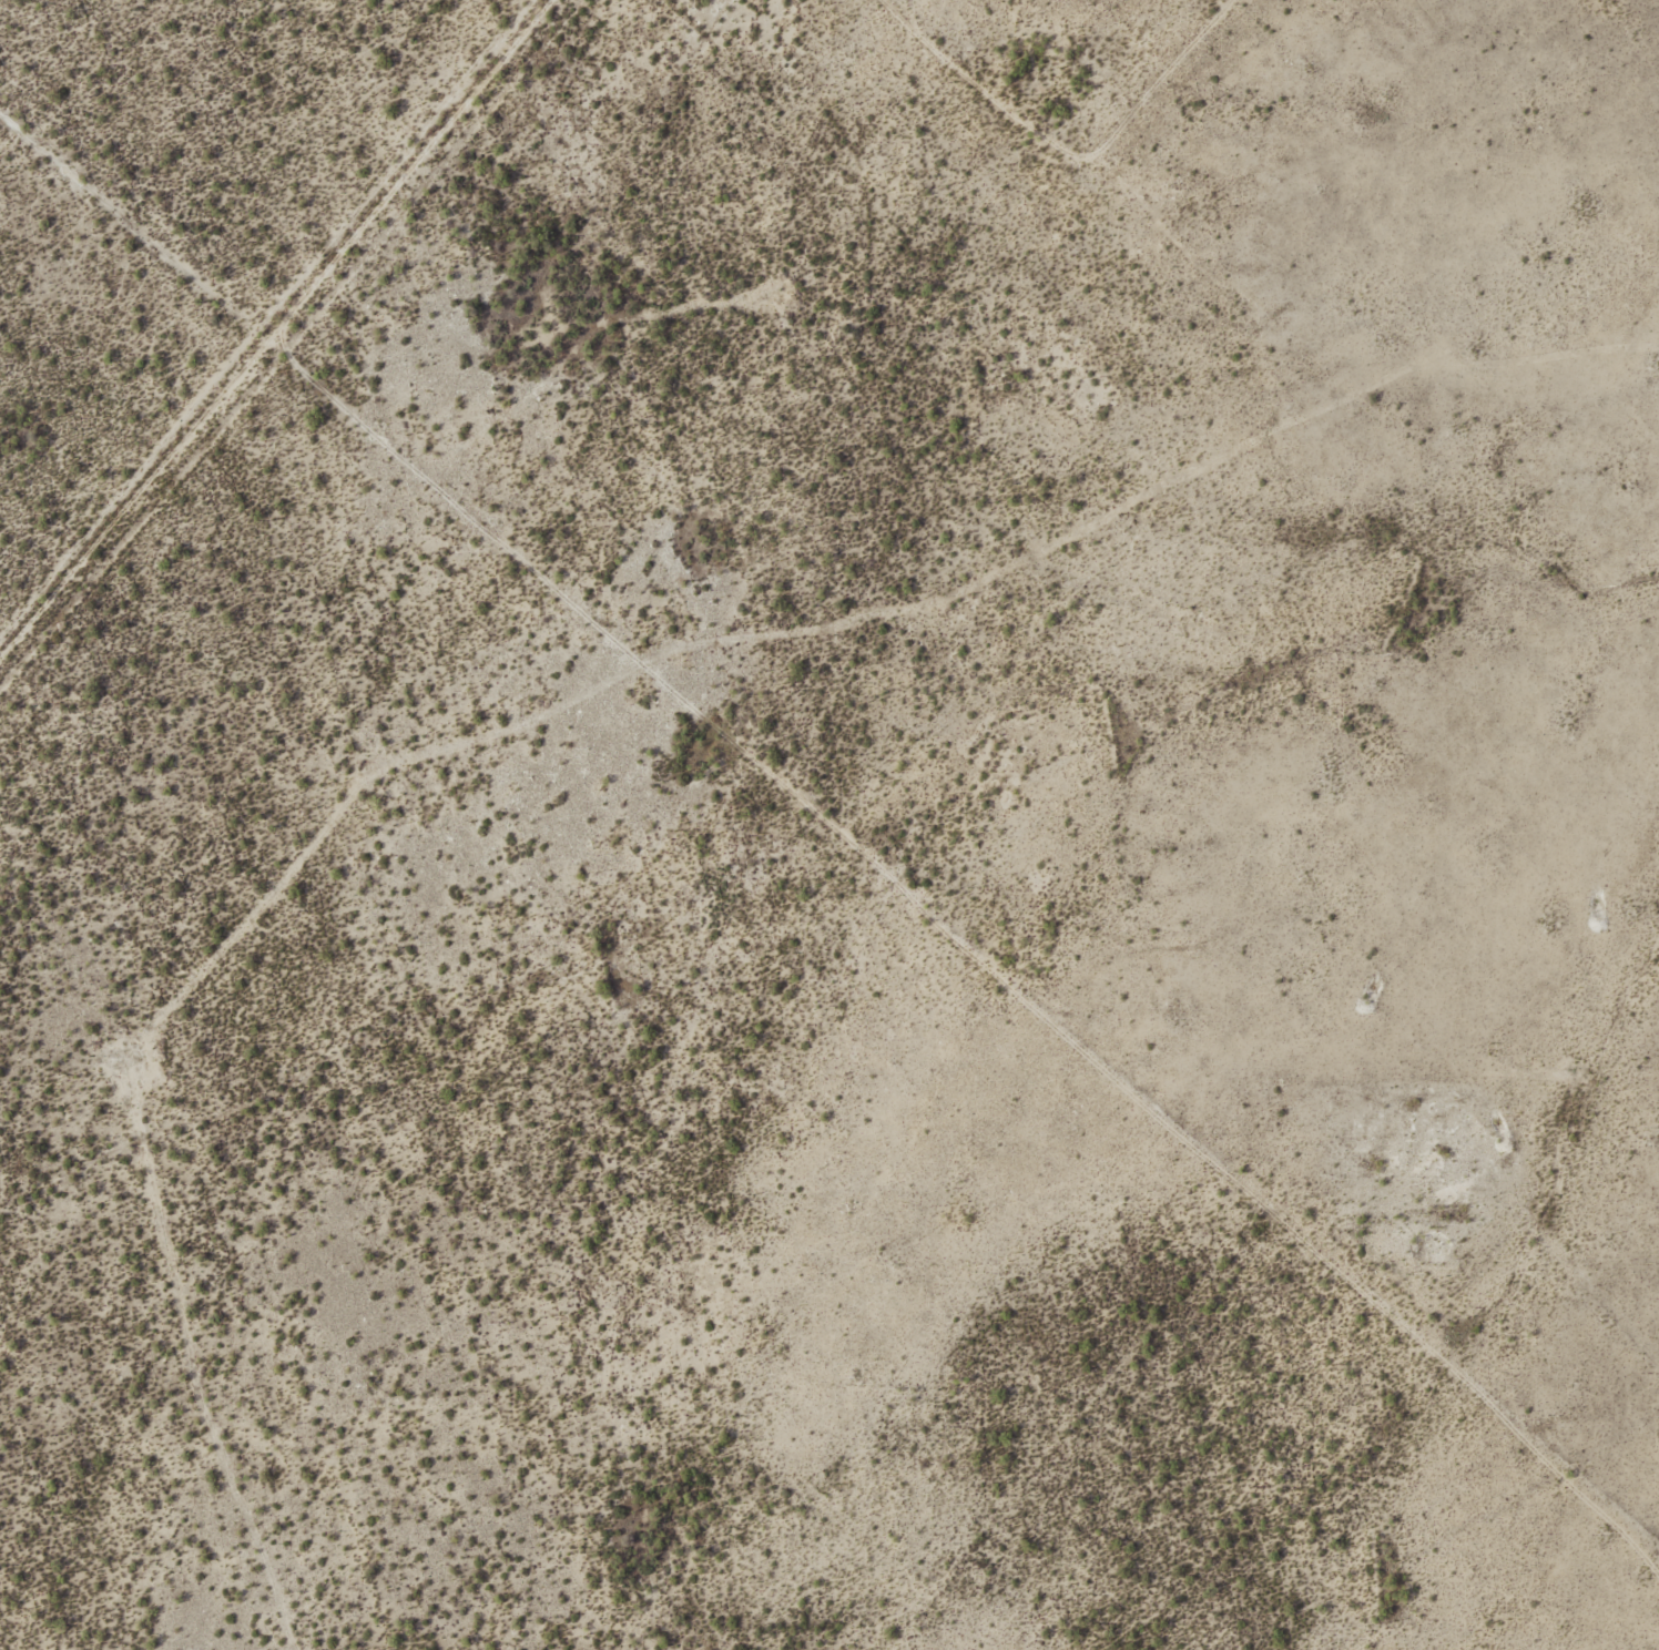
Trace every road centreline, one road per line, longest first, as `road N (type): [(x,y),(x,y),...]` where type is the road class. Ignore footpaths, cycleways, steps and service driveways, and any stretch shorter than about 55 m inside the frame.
road 1 (track): [(1658,1371),(1512,1188)]

